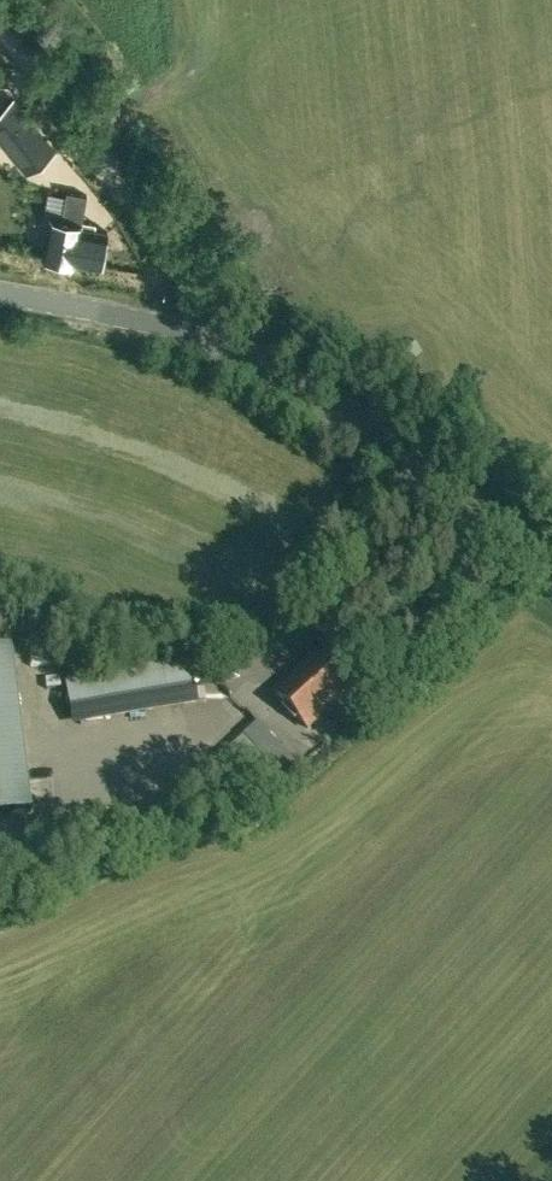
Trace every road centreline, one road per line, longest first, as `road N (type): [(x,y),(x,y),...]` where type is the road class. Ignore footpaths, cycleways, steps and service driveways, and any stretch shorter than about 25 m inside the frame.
road 1 (tertiary): [(551,570),(221,341),(0,295)]
road 2 (track): [(221,341),(199,291),(0,30)]

